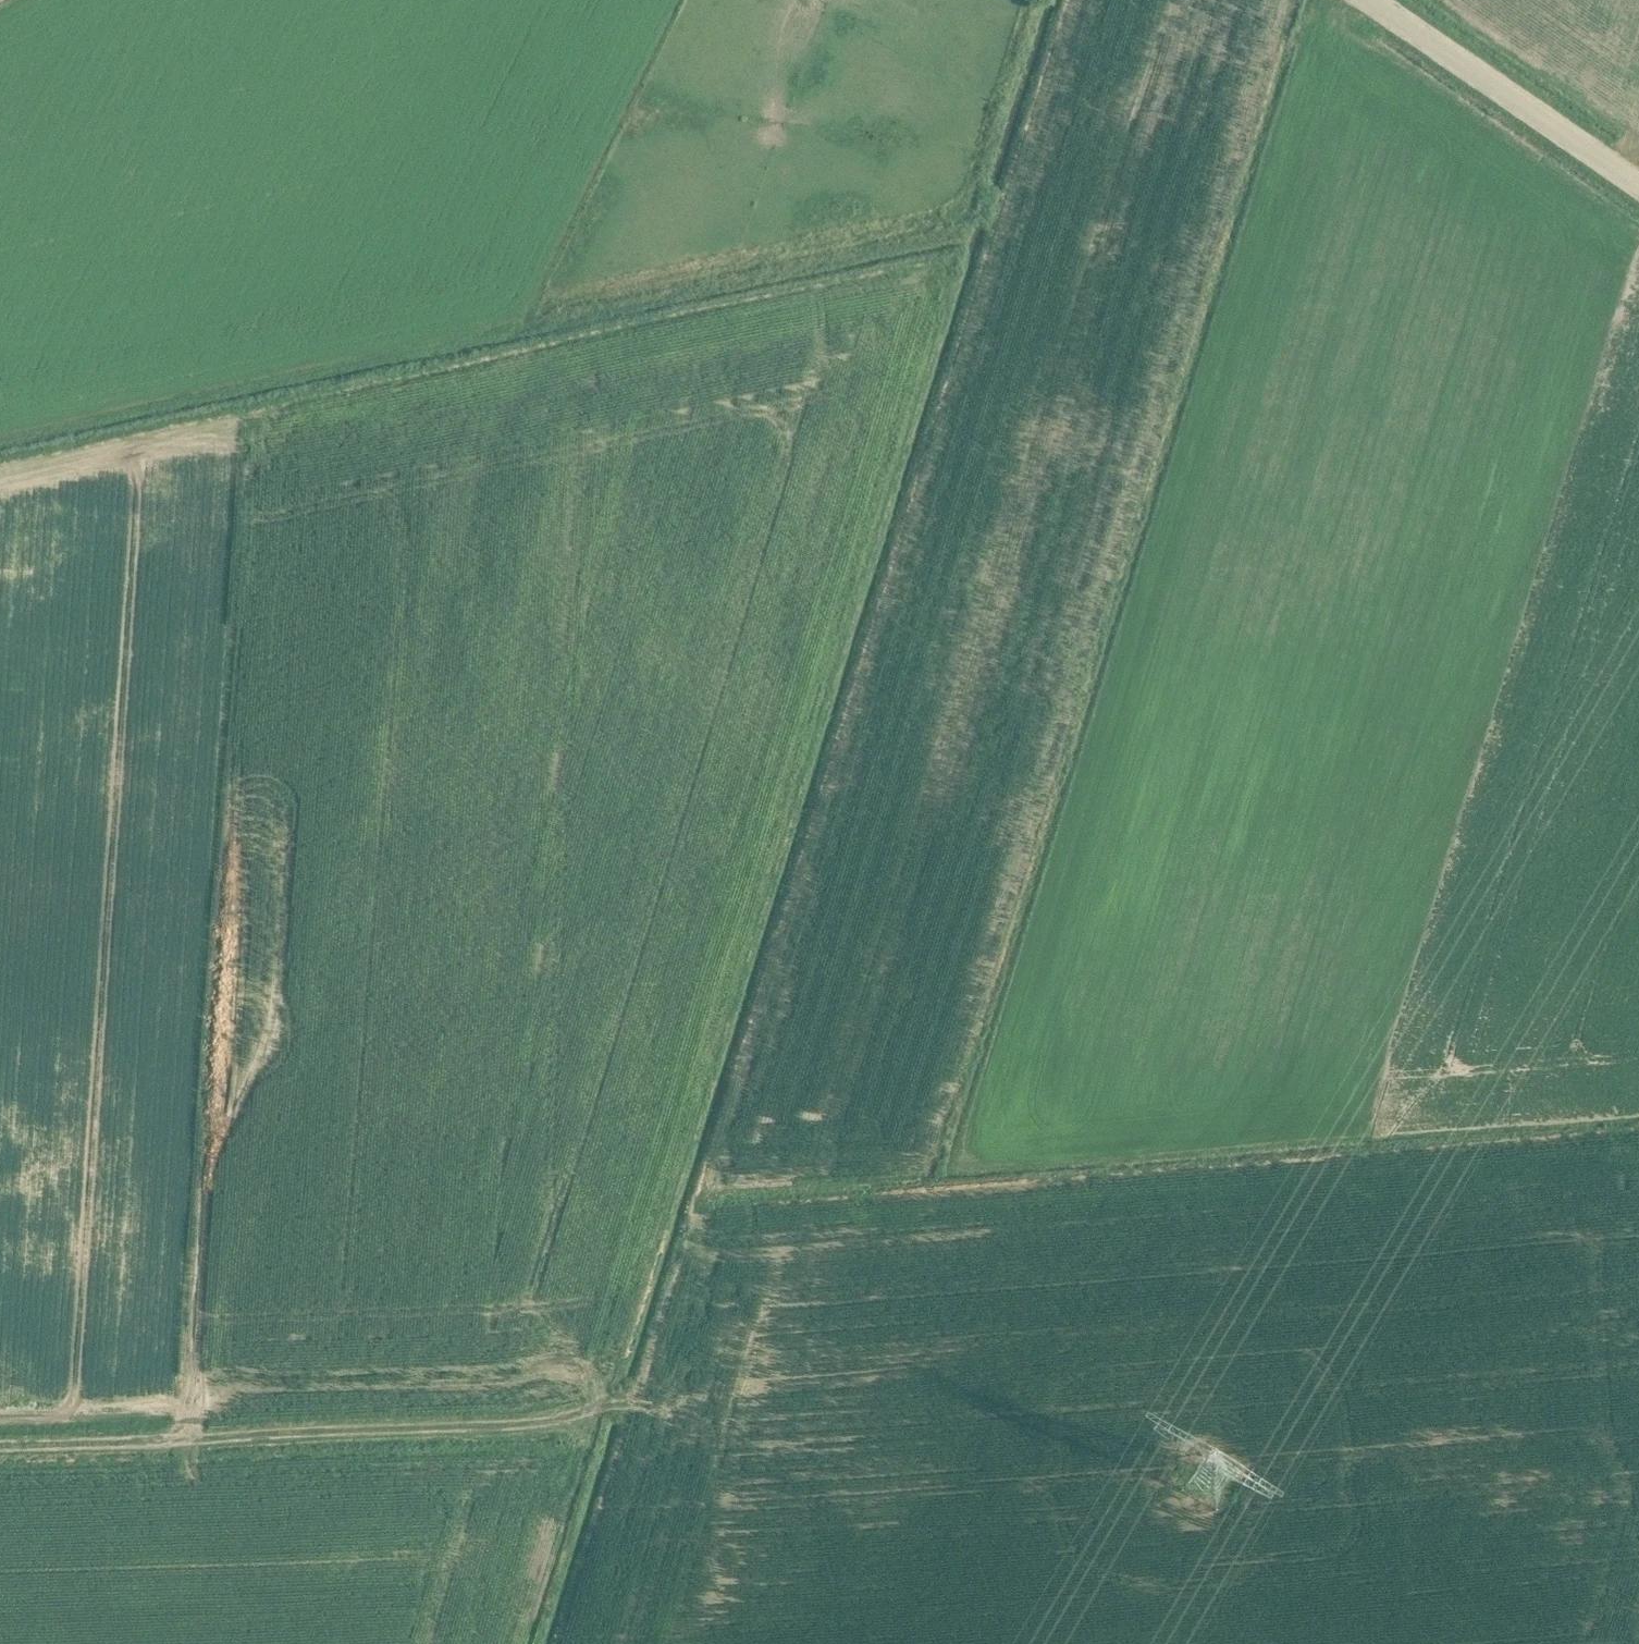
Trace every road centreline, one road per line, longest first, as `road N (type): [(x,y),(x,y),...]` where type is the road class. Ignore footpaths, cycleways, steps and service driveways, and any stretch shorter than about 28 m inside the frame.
road 1 (track): [(0,1446),(534,1435),(606,1414)]
road 2 (unclassified): [(1638,184),(1371,0)]

